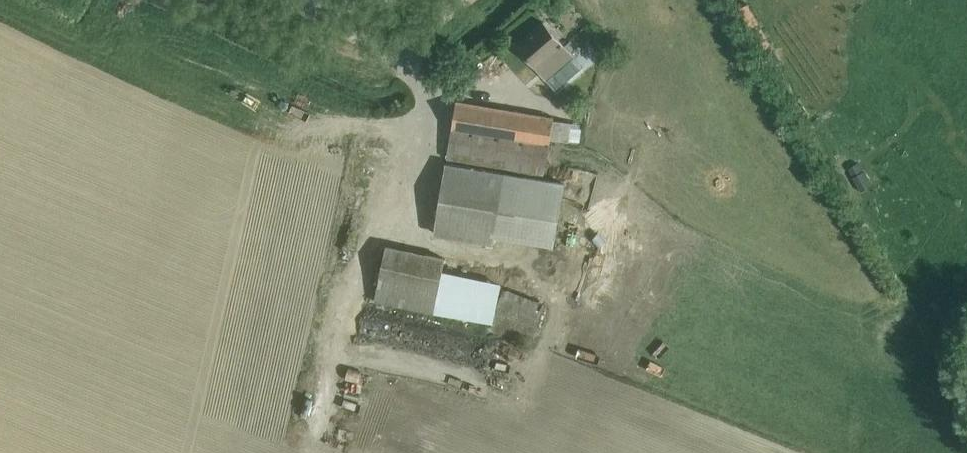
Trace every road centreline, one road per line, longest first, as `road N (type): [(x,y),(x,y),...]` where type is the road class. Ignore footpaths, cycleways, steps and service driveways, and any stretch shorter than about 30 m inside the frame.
road 1 (track): [(329,129),(271,452)]
road 2 (track): [(214,114),(0,20)]
road 3 (track): [(469,0),(416,37),(381,44),(295,0)]
road 4 (track): [(216,0),(352,52),(382,54),(397,43)]
road 5 (track): [(352,304),(312,444),(338,452)]
road 6 (track): [(129,0),(134,21),(209,52),(199,92),(214,114)]
road 7 (track): [(464,452),(487,402),(576,379),(591,365)]
road 8 (track): [(367,126),(286,142),(214,114)]

